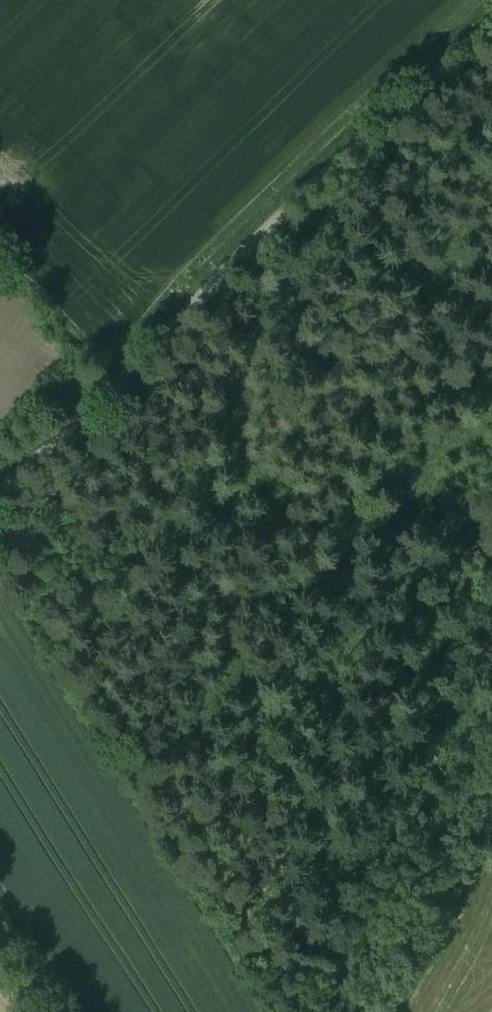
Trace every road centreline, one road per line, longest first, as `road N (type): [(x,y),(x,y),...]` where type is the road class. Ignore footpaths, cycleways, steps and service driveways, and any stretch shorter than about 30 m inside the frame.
road 1 (track): [(491,25),(192,293),(159,346),(0,489)]
road 2 (track): [(0,904),(65,1011)]

